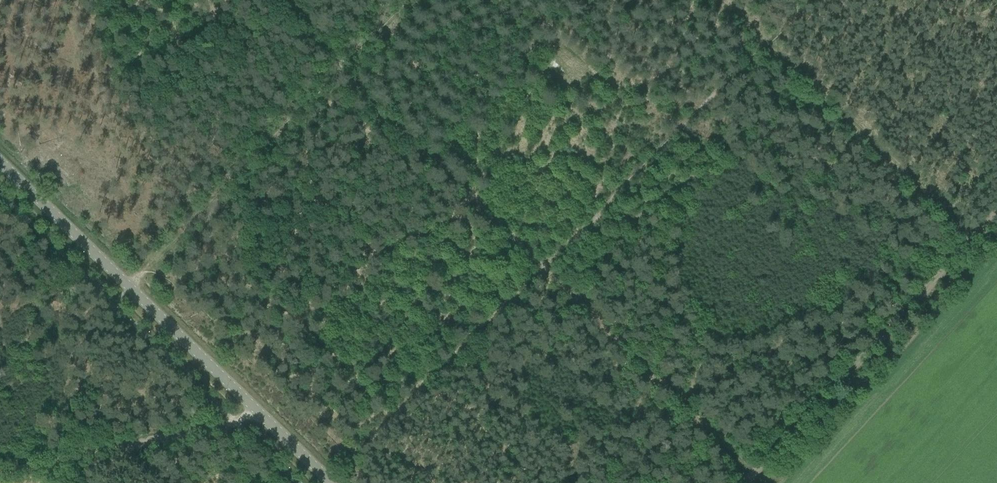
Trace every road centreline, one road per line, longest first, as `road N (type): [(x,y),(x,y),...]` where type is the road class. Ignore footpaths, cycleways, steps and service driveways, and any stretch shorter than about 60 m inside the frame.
road 1 (track): [(811,0),(540,267),(338,69)]
road 2 (tertiary): [(330,482),(0,163)]
road 3 (track): [(996,209),(738,482)]
road 4 (track): [(724,0),(970,238)]
road 5 (track): [(540,267),(326,479)]
road 6 (track): [(540,267),(752,468)]
road 7 (track): [(258,413),(0,471)]
road 8 (track): [(209,207),(118,118),(91,75),(69,0)]
road 9 (track): [(209,207),(338,69)]

